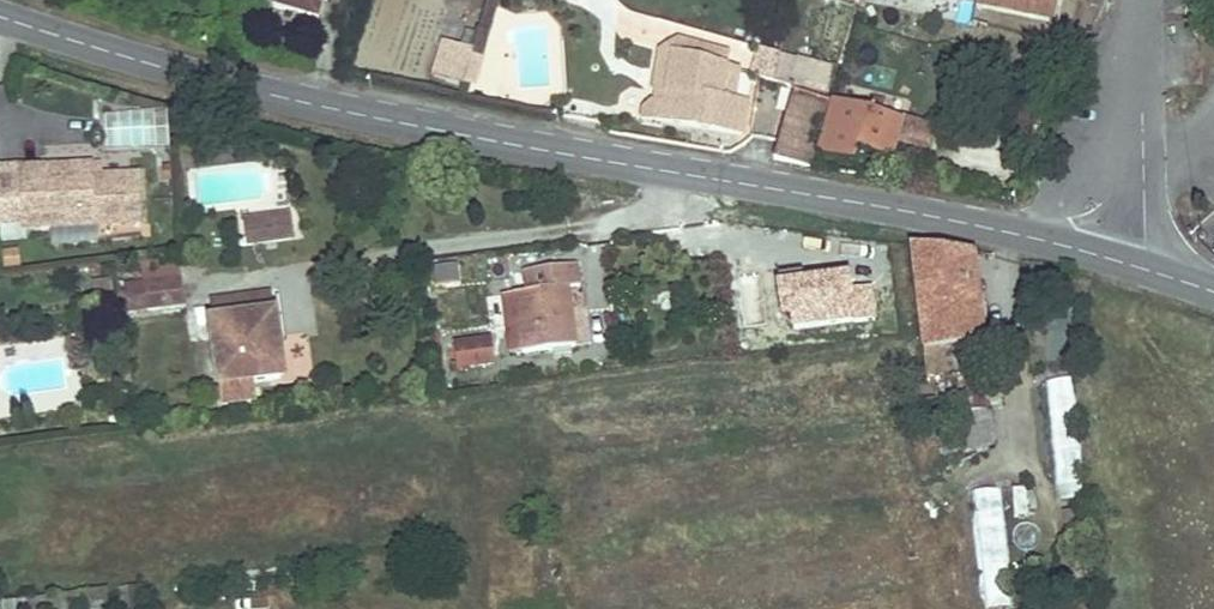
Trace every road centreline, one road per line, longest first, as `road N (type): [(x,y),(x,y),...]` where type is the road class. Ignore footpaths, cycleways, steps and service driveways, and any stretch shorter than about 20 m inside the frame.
road 1 (secondary): [(0,18),(269,96),(1008,231),(1213,290)]

